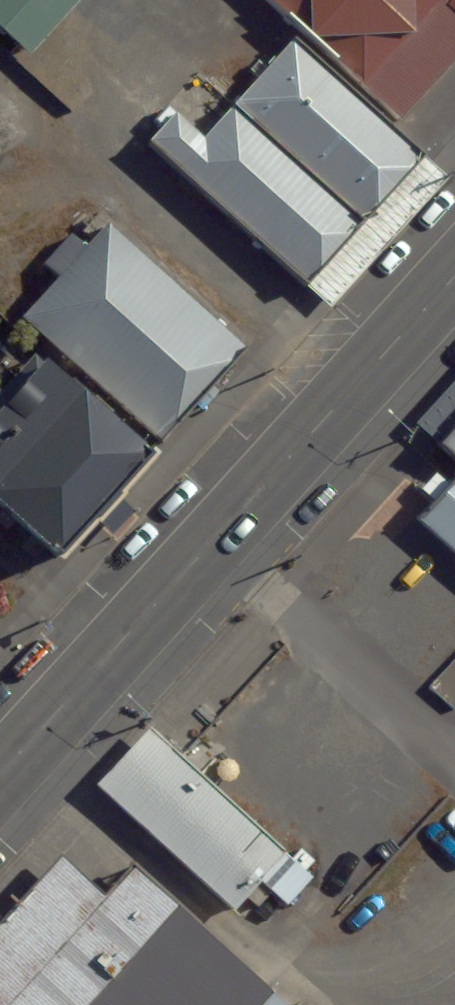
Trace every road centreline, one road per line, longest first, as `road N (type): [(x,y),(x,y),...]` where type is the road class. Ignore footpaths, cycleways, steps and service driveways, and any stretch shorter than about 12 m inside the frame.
road 1 (primary): [(454,274),(0,774)]

